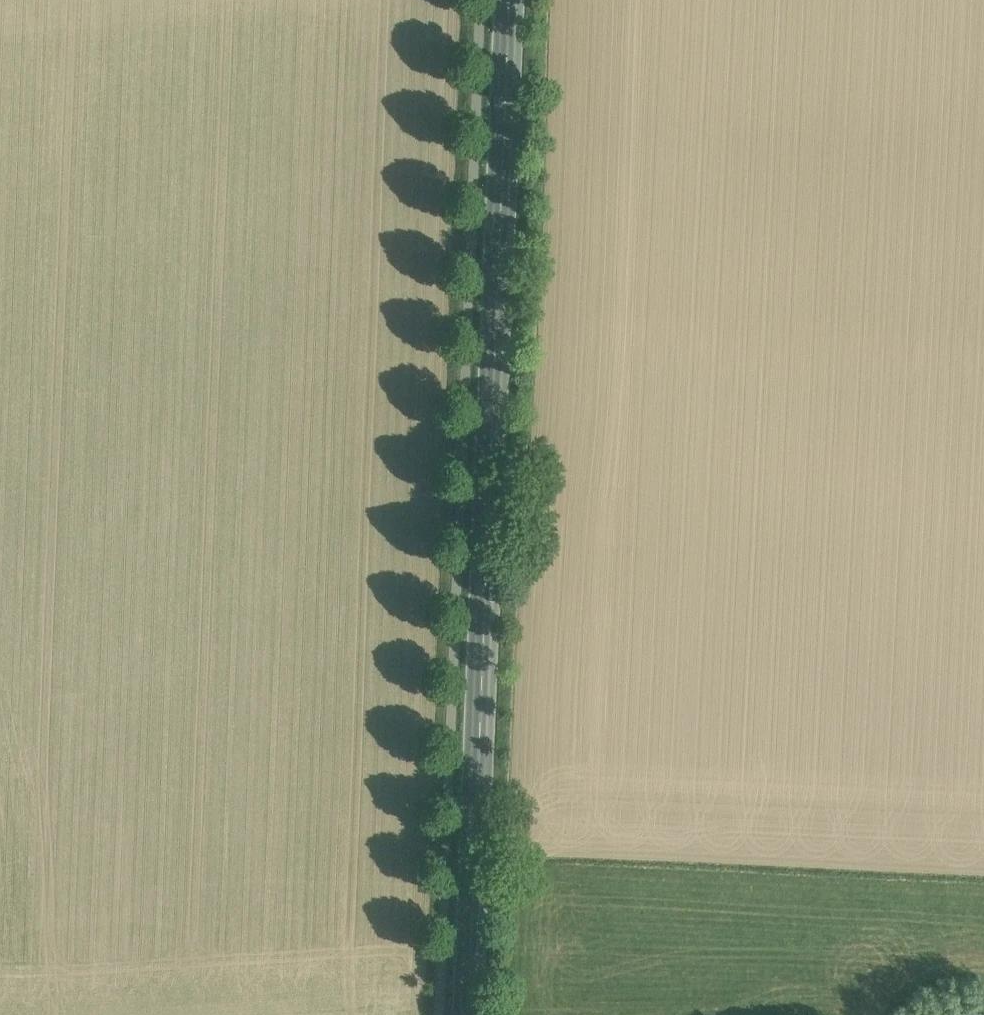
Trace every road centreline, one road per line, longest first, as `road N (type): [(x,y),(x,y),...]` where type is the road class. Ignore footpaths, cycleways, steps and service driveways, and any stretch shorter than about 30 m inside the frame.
road 1 (tertiary): [(476,1014),(516,0)]

